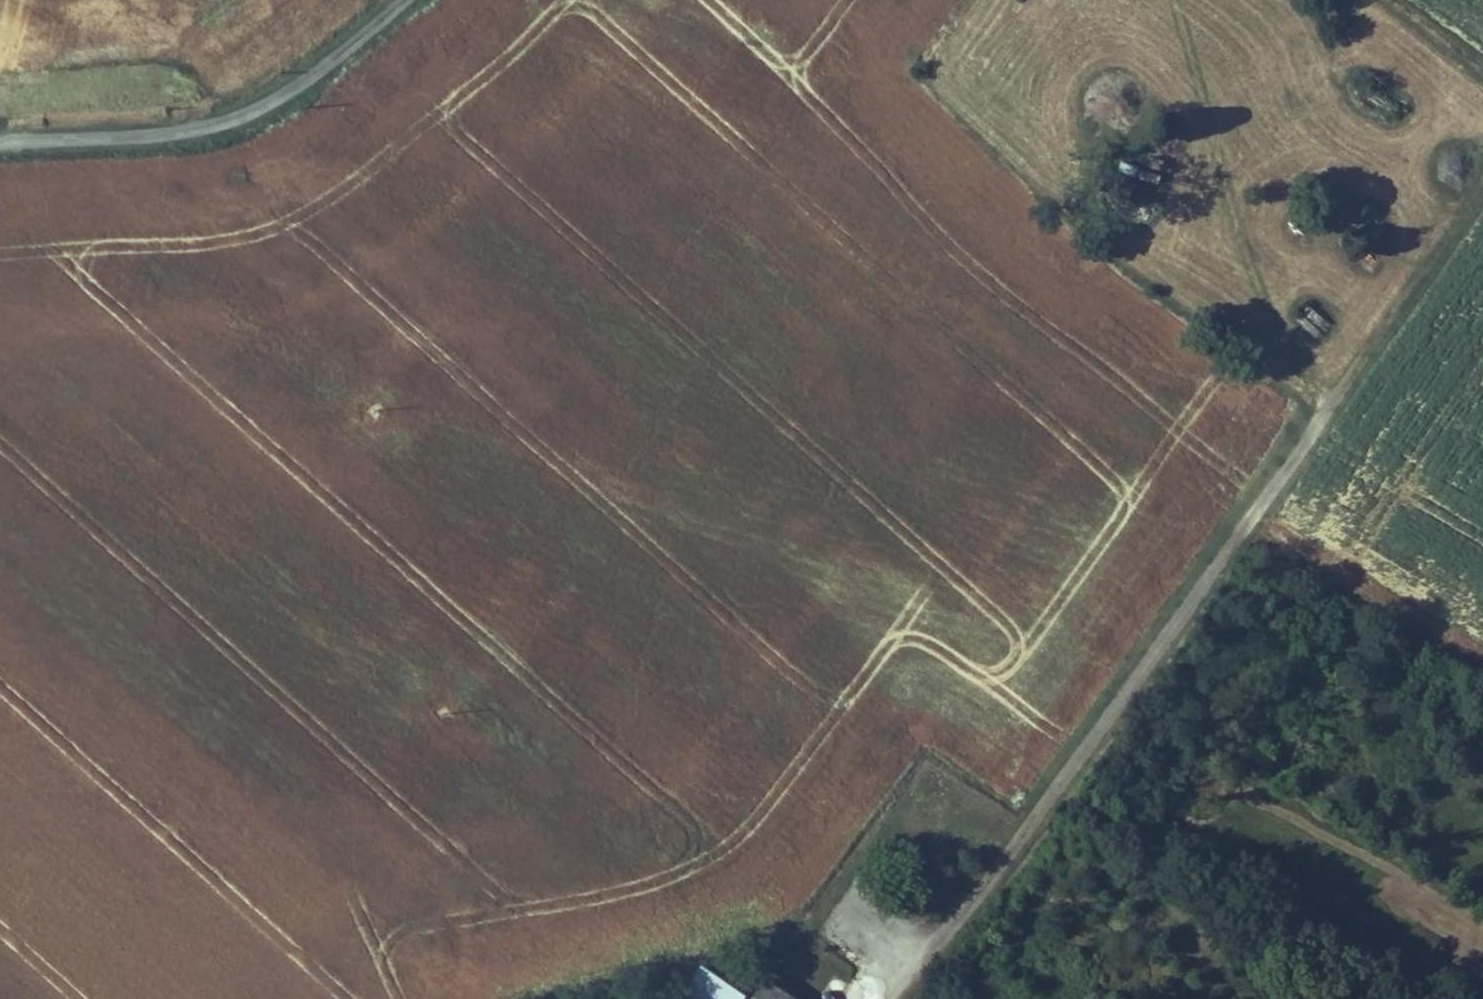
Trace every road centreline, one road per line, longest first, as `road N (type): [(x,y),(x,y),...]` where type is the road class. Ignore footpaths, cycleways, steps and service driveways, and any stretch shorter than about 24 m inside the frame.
road 1 (unclassified): [(0,142),(171,135),(243,115),(299,84),(405,0)]

